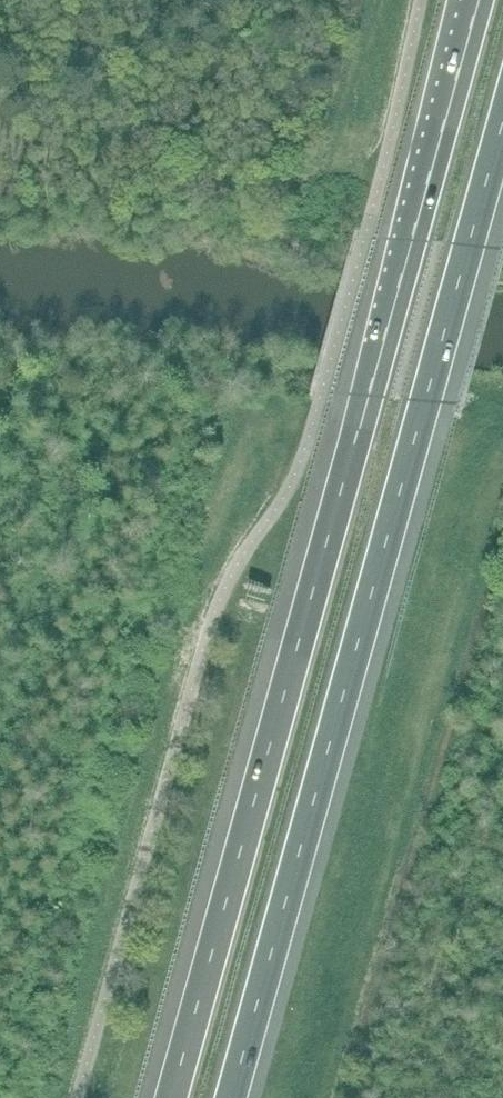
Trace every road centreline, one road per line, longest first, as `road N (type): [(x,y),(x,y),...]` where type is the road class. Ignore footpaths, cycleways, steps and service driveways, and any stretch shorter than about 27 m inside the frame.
road 1 (motorway): [(480,0),(173,1097)]
road 2 (motorway): [(231,1097),(502,127)]

